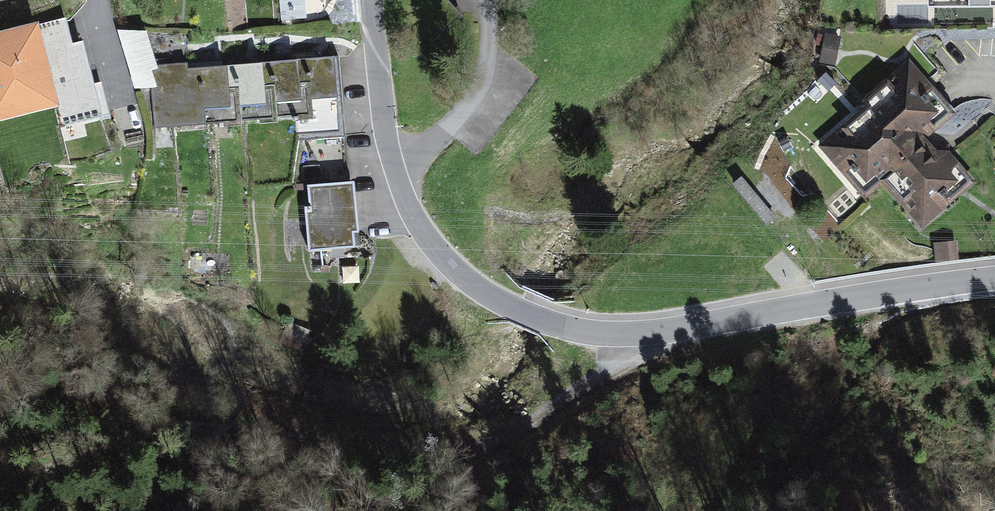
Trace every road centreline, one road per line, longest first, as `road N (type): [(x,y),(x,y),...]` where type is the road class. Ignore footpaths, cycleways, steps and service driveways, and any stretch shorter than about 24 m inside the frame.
road 1 (residential): [(994,278),(687,328),(562,328),(507,306),(438,251),(414,214),(382,113),(371,0)]
road 2 (track): [(687,328),(466,460),(421,467),(239,429),(172,424),(0,459)]

